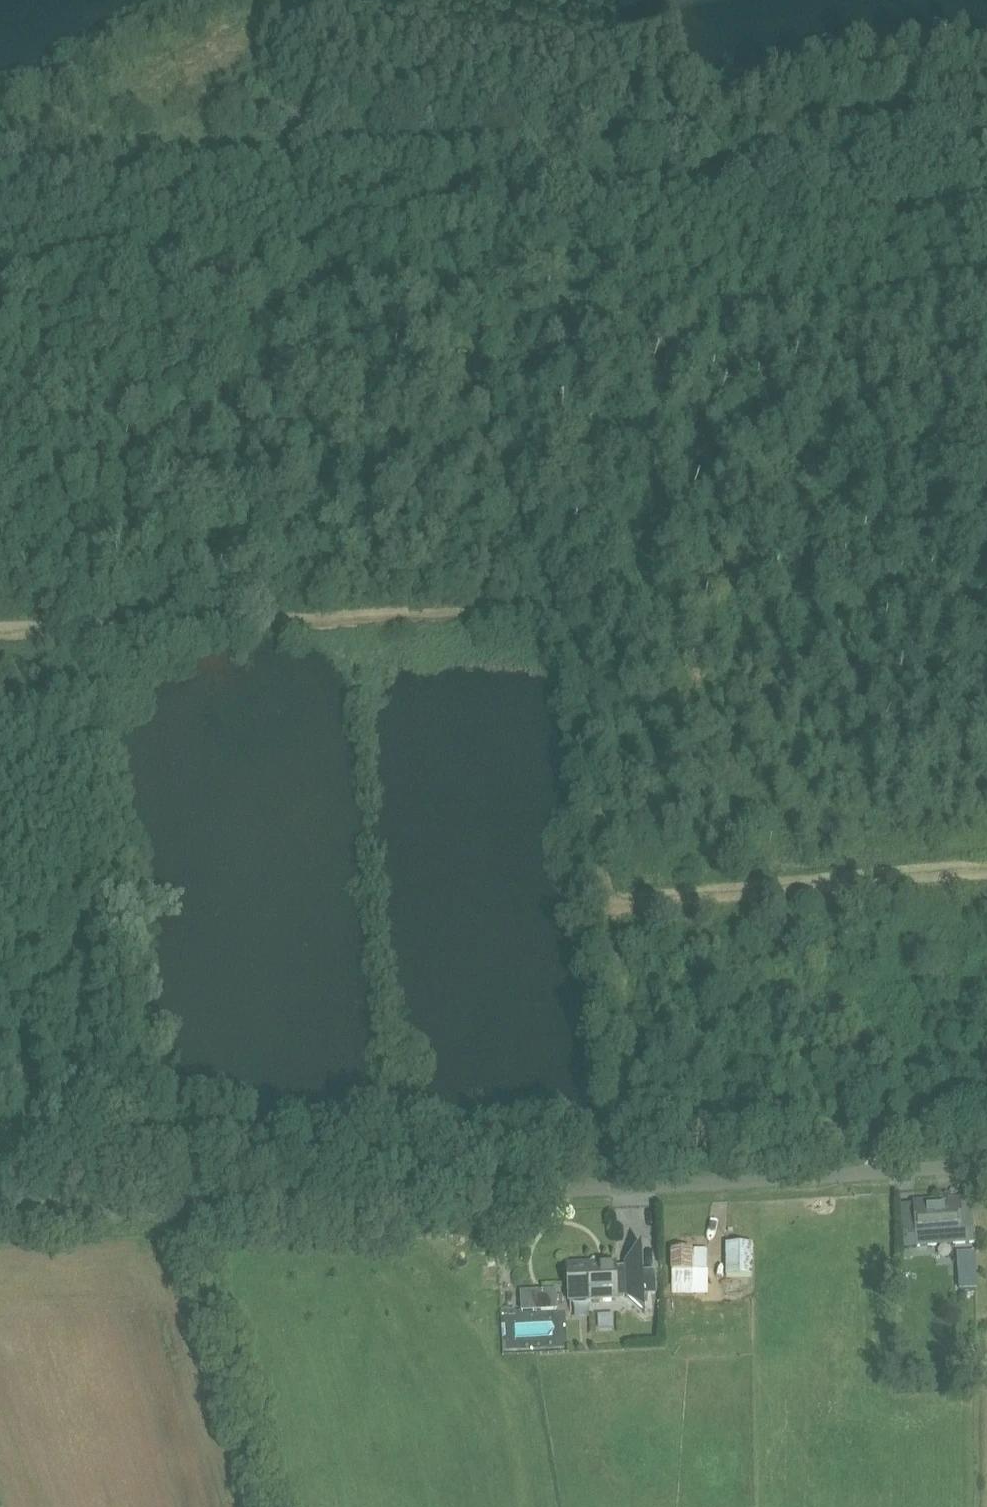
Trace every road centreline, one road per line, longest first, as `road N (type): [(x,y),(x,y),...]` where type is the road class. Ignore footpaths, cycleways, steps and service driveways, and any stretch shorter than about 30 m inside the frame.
road 1 (unclassified): [(0,1212),(986,1167)]
road 2 (track): [(888,1127),(330,1156),(0,1072)]

